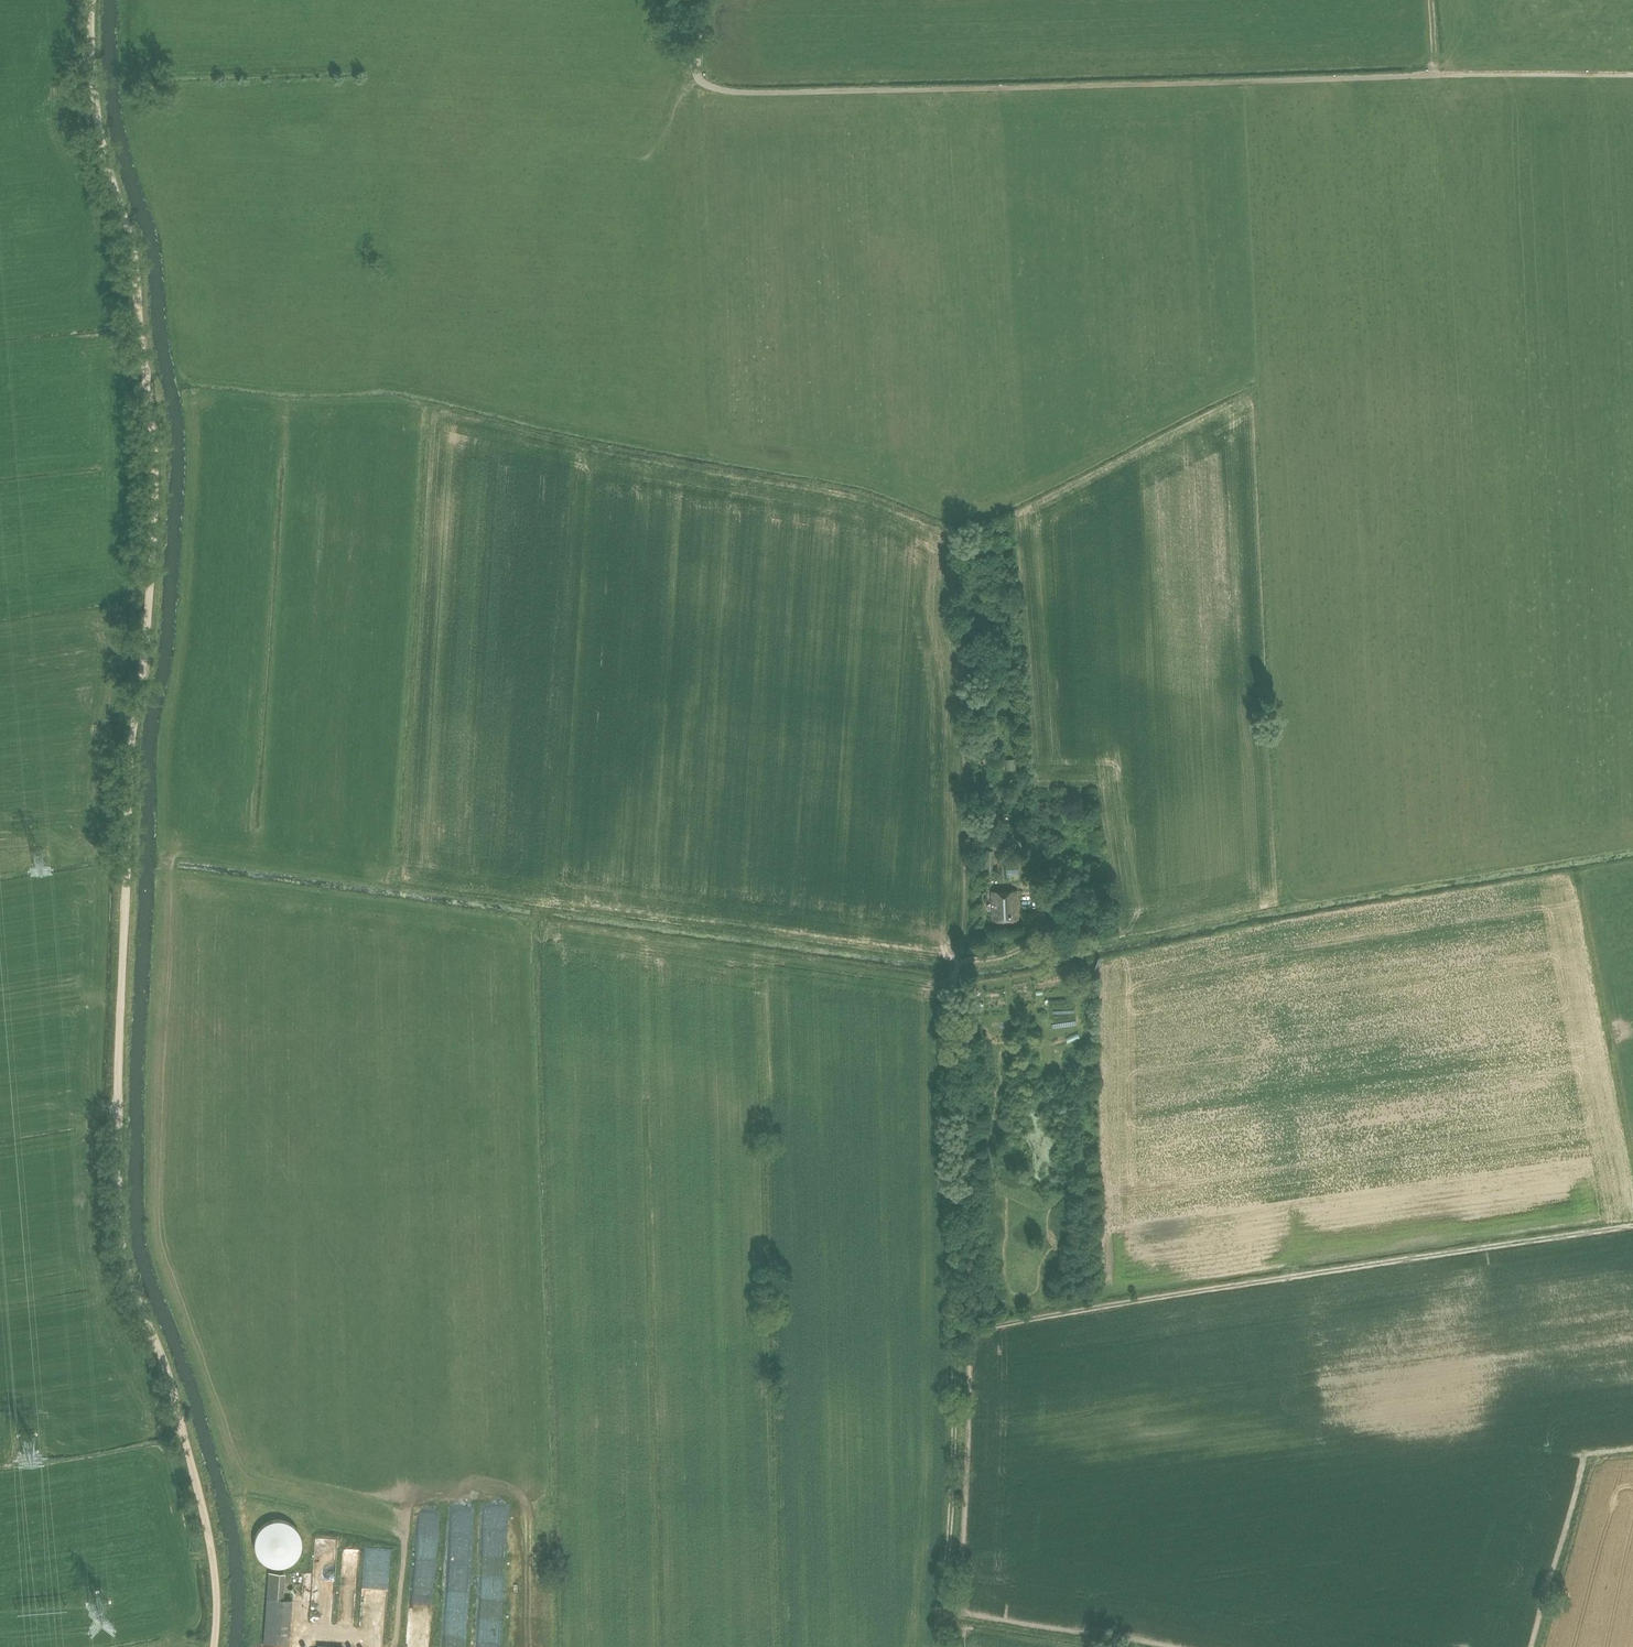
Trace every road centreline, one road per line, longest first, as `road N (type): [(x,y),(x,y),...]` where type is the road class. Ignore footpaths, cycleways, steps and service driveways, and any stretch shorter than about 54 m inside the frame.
road 1 (track): [(91,0),(96,110),(137,279),(155,477),(148,648),(130,764),(116,1200),(126,1274),(170,1381),(210,1551),(213,1646)]
road 2 (track): [(1632,1224),(954,1327),(957,987),(965,966),(1007,955),(1033,932)]
road 3 (track): [(700,0),(696,69),(719,88),(1632,73)]
road 4 (track): [(943,1646),(954,1327)]

